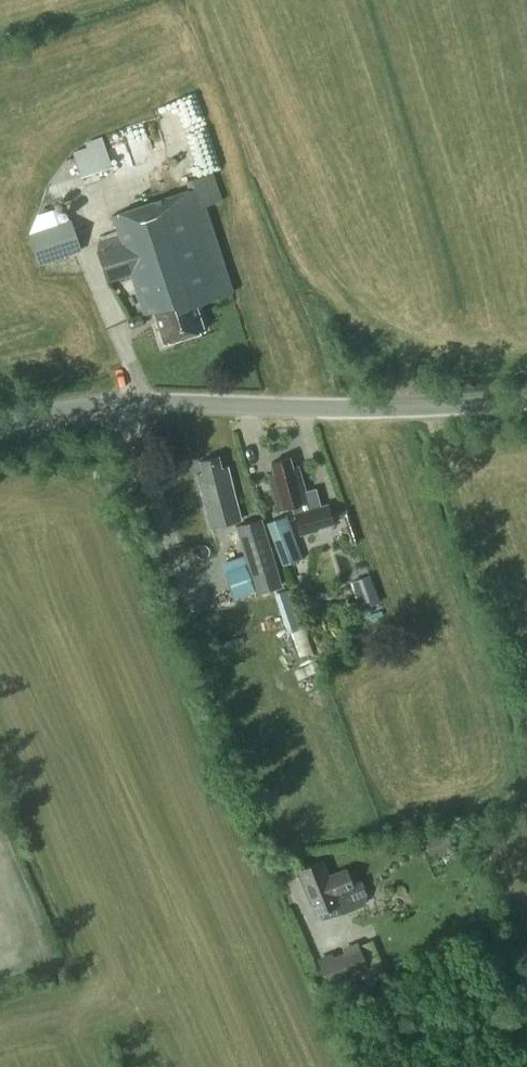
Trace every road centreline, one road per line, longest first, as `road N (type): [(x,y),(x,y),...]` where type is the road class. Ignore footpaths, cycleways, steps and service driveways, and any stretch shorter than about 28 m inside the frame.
road 1 (track): [(103,401),(304,916)]
road 2 (tertiary): [(526,398),(356,408),(85,402),(0,419)]

